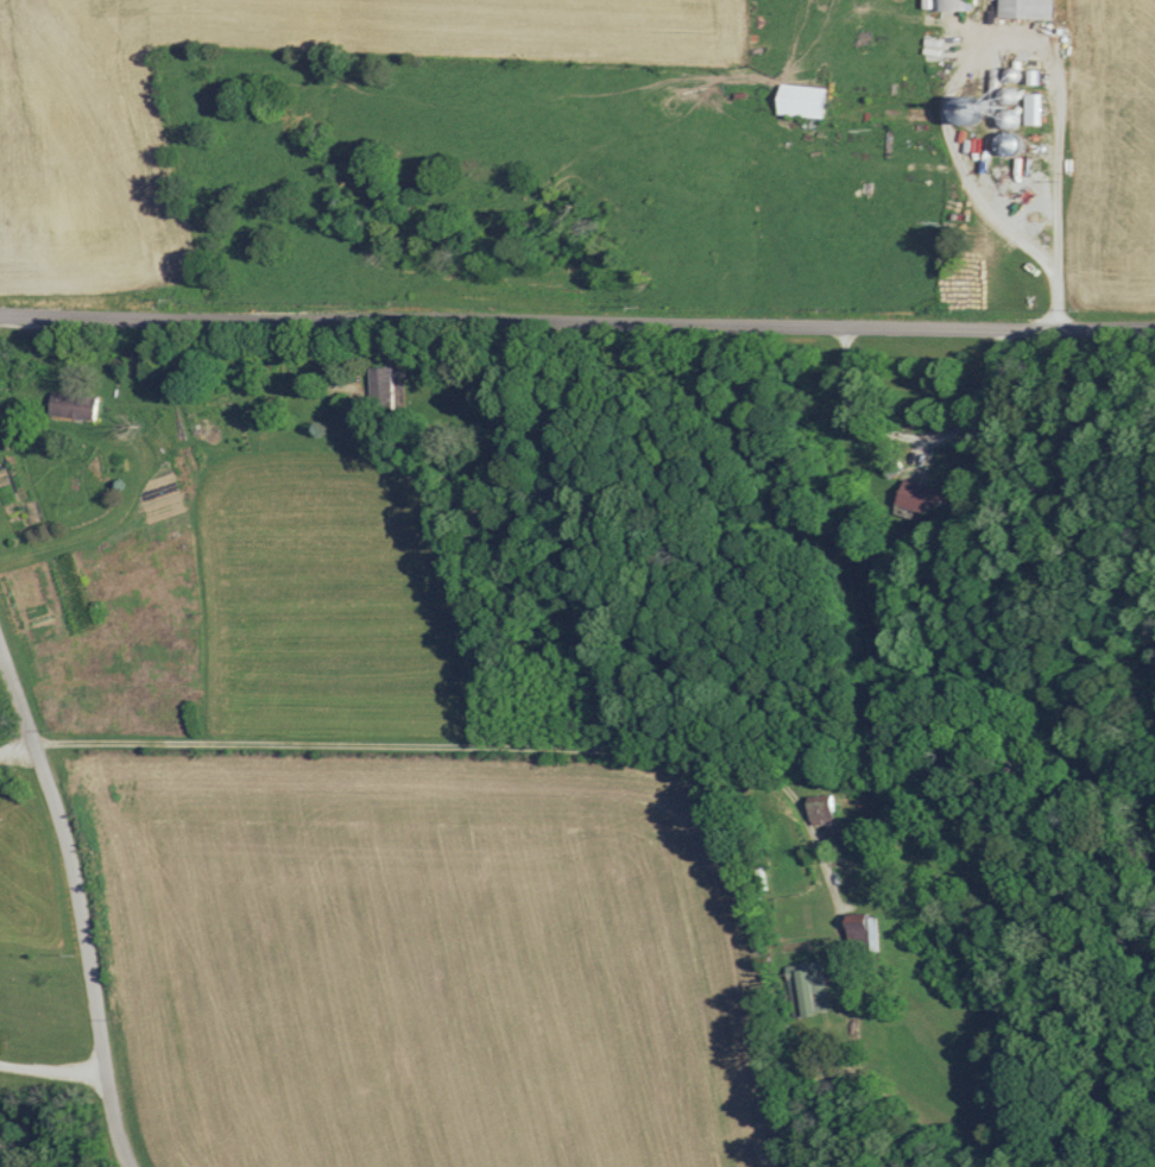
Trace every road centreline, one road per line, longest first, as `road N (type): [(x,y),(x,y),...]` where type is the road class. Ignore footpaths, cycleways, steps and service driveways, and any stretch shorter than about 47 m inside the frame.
road 1 (residential): [(0,312),(1058,338),(1154,329)]
road 2 (residential): [(1061,153),(1060,272),(972,193),(971,127),(999,30),(1039,25),(1059,48),(1061,153)]
road 3 (residential): [(152,1166),(109,1102),(50,744),(0,628)]

